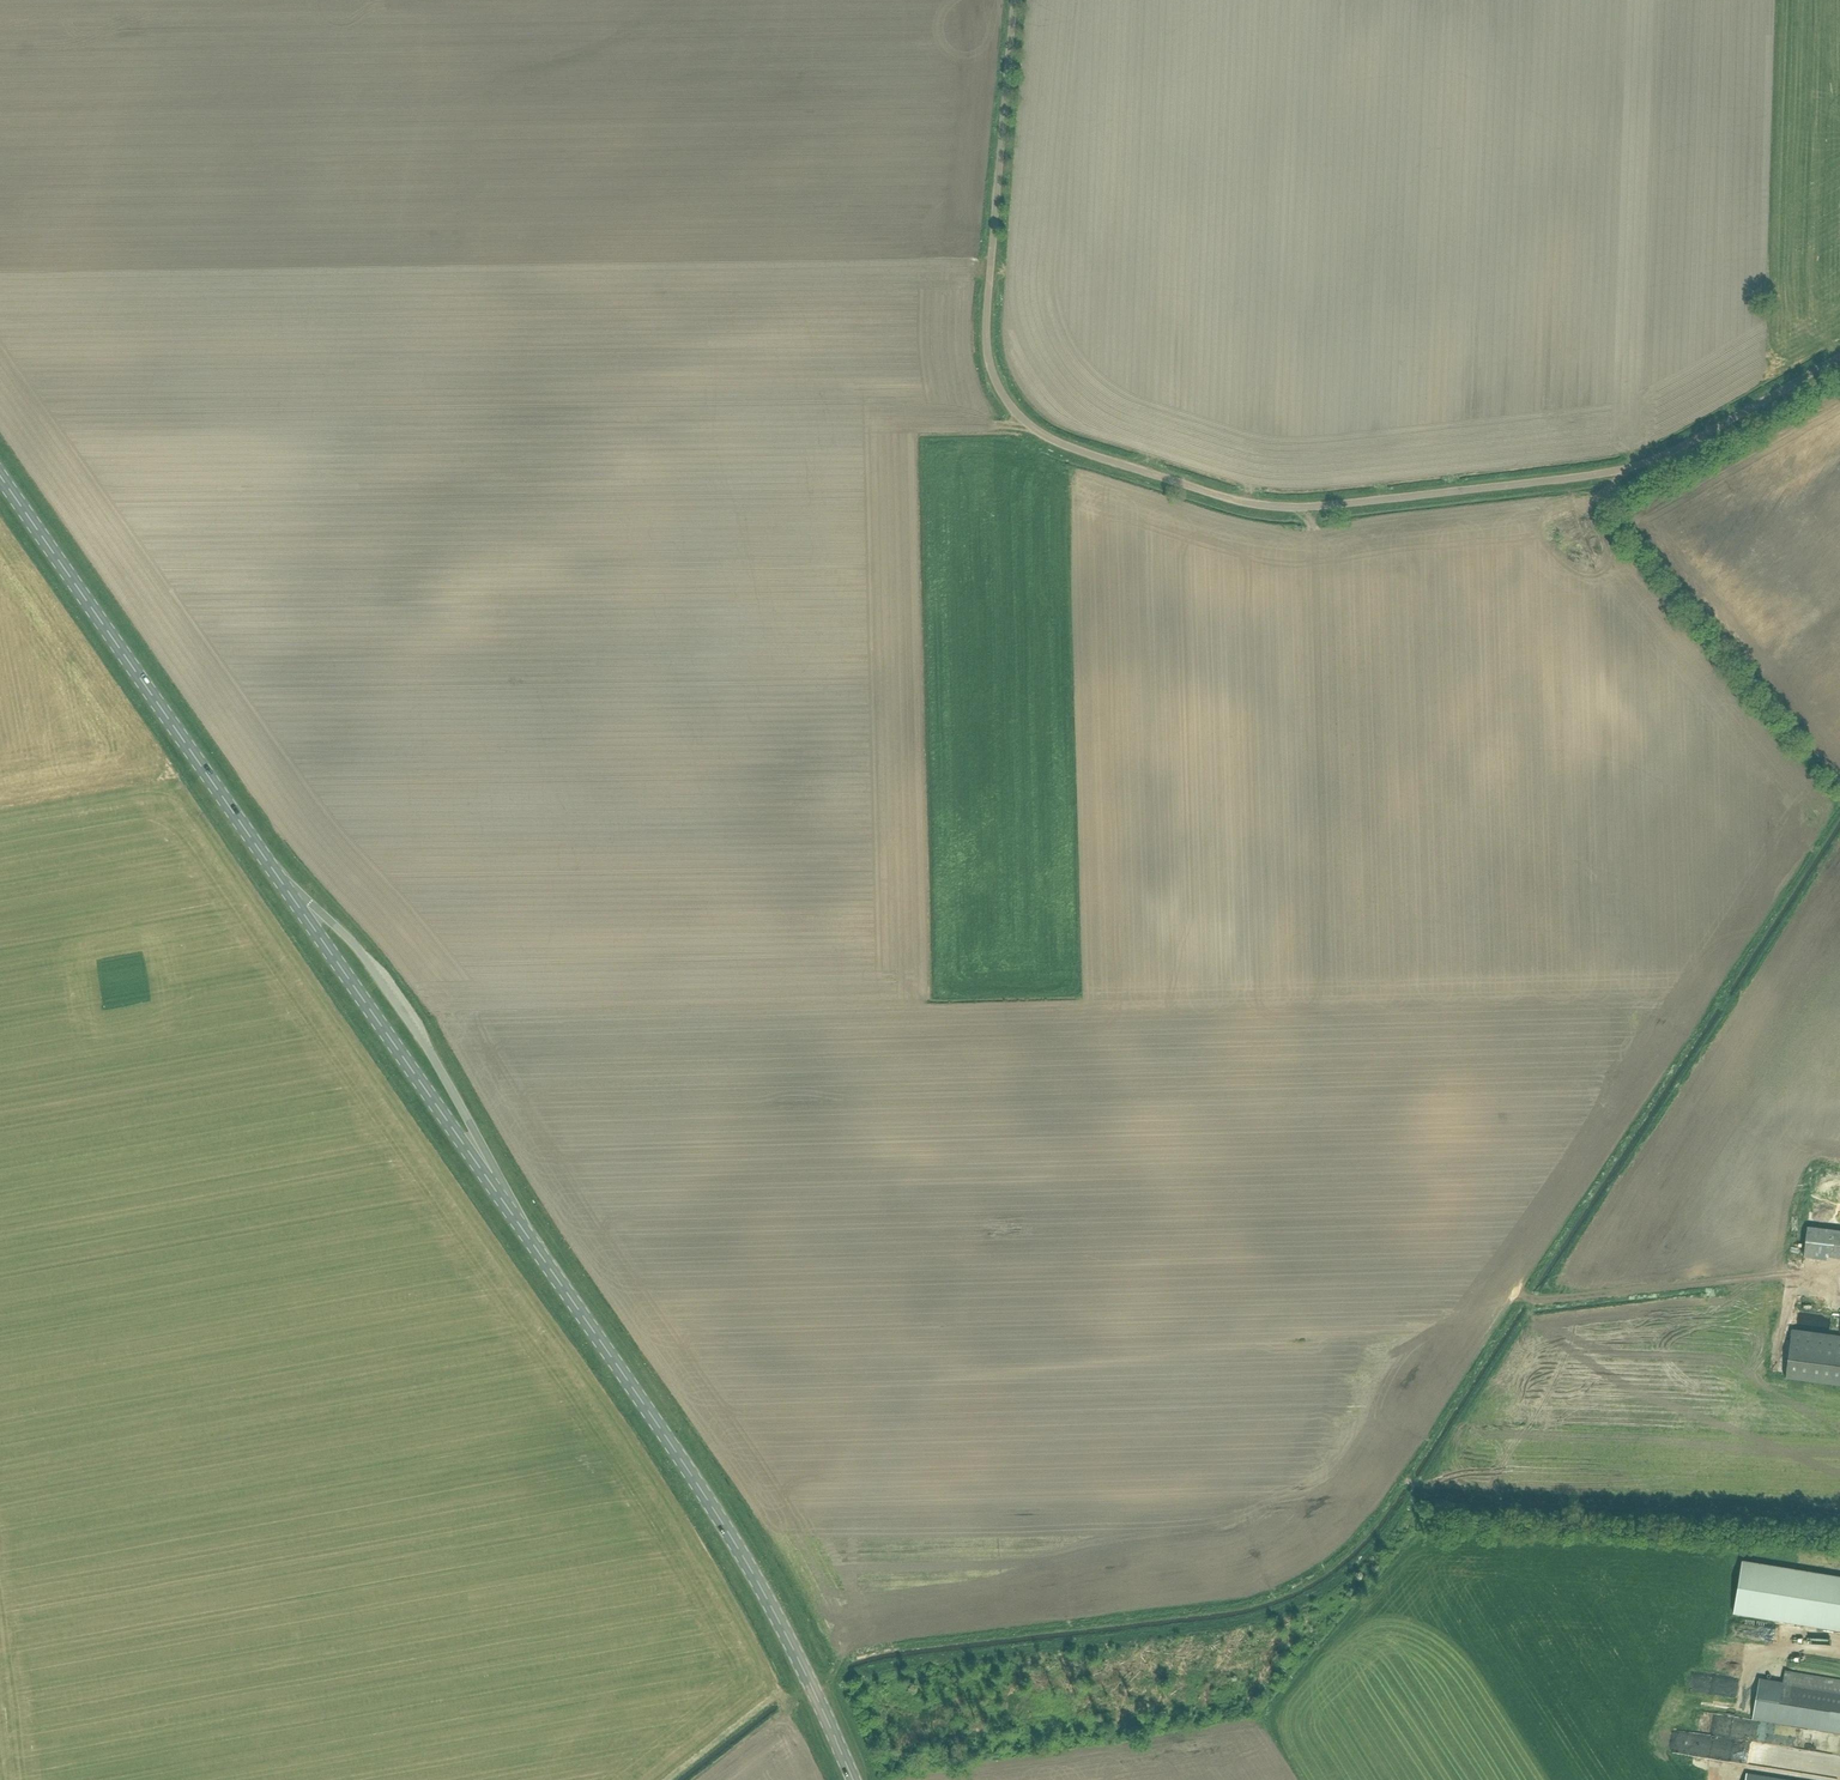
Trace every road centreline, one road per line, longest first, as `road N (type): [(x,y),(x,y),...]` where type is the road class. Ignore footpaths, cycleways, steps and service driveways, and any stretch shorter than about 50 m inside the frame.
road 1 (secondary): [(854,1779),(789,1632),(726,1518),(0,475)]
road 2 (unclassified): [(1839,357),(1633,466),(1317,506),(1232,498),(1046,436),(1012,409),(987,347),(1014,0)]

